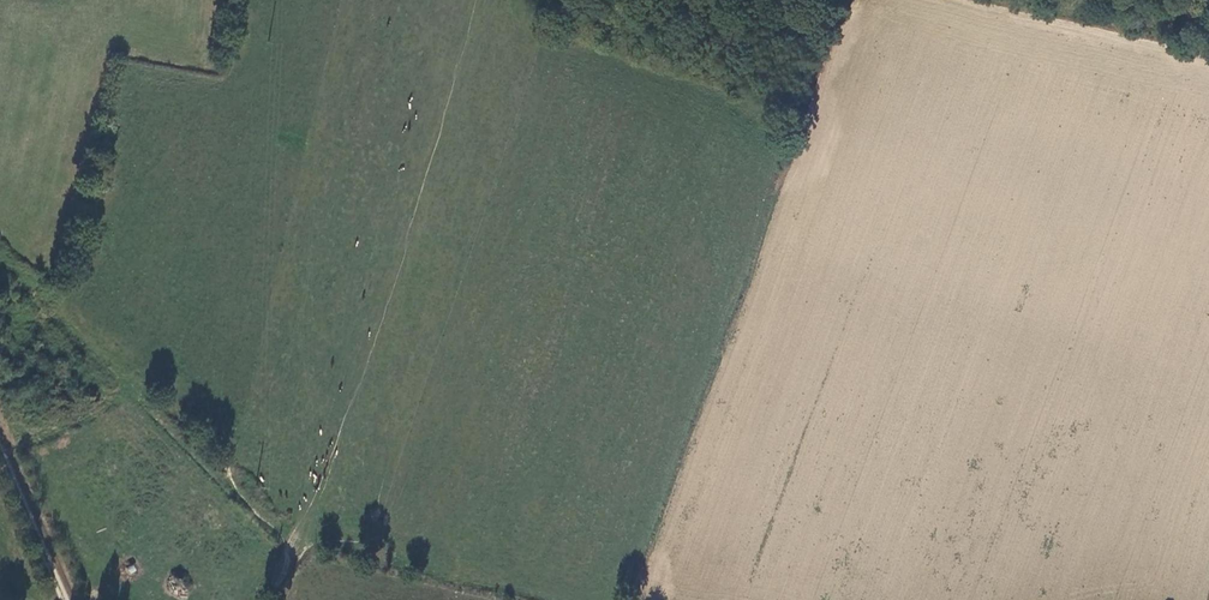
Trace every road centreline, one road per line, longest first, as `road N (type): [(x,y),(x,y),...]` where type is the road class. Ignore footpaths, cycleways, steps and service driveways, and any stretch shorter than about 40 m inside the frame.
road 1 (unclassified): [(0,452),(64,599)]

